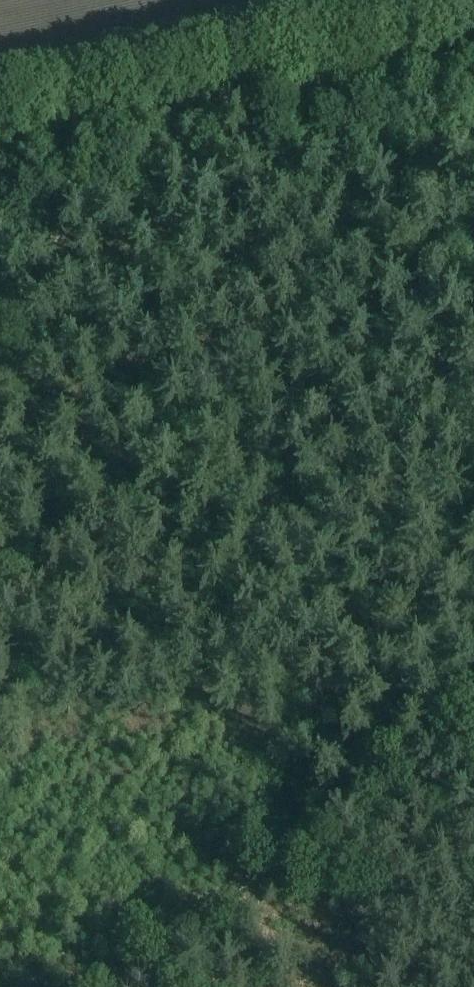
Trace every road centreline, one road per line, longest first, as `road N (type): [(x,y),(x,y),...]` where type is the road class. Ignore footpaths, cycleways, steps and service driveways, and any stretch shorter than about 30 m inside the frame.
road 1 (unclassified): [(0,128),(473,31)]
road 2 (track): [(134,986),(299,840),(473,733)]

